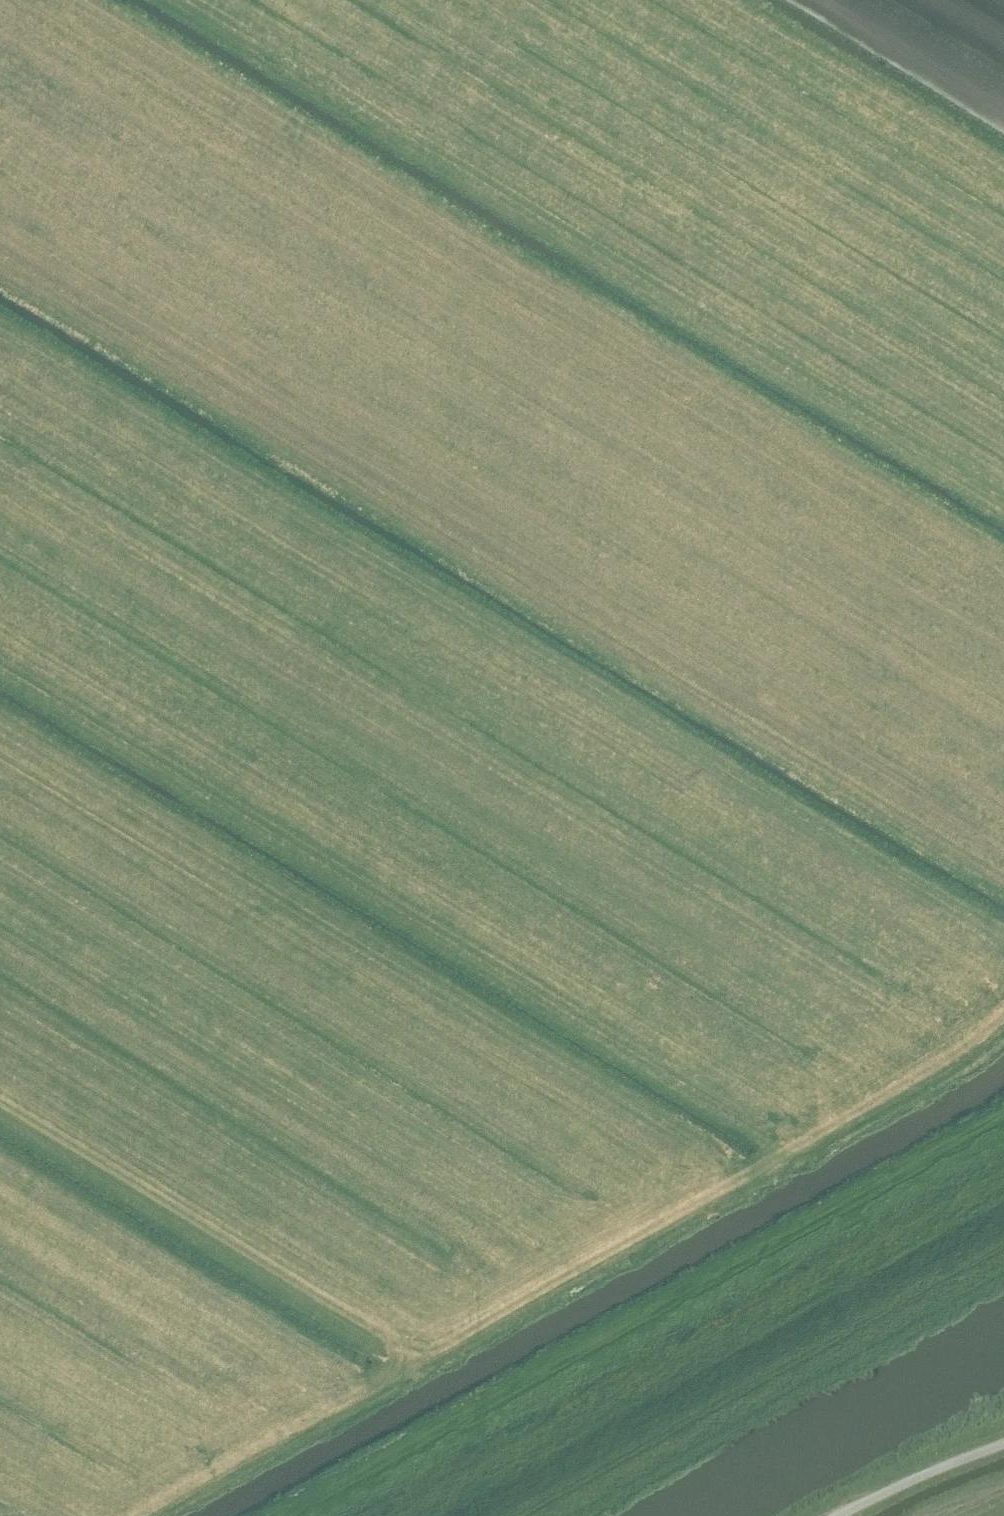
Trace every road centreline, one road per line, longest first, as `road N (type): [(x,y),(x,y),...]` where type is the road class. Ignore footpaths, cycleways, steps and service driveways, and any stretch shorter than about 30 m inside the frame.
road 1 (unclassified): [(842,1515),(1003,1446)]

